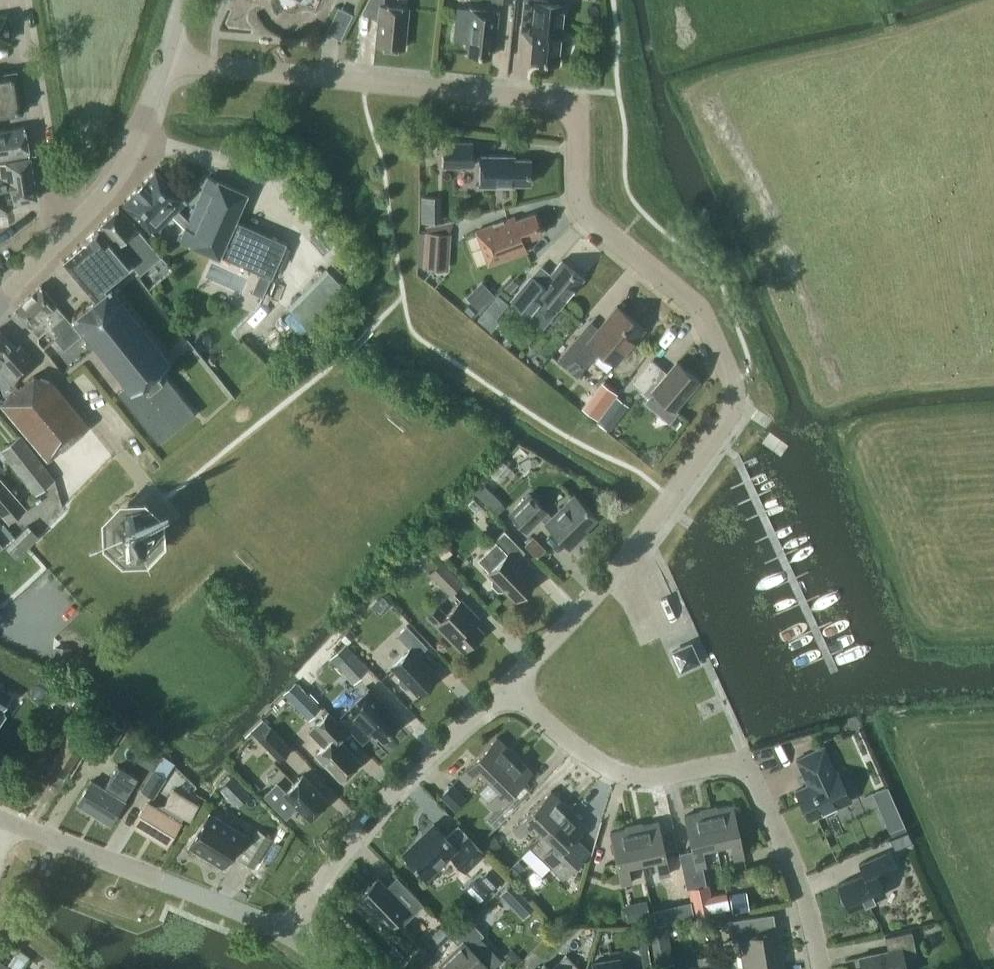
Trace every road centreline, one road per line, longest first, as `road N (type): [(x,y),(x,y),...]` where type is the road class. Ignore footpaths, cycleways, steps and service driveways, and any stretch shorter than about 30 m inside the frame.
road 1 (residential): [(165,53),(569,107),(586,213),(700,307),(732,380),(728,415),(619,566),(507,684)]
road 2 (residential): [(821,968),(796,873),(747,770),(729,763),(657,776),(616,771),(507,684)]
road 3 (residential): [(507,684),(399,782),(286,932)]
road 4 (residential): [(286,932),(9,820)]
road 5 (residential): [(61,236),(17,0)]
road 6 (tertiary): [(61,236),(122,169),(165,53)]

